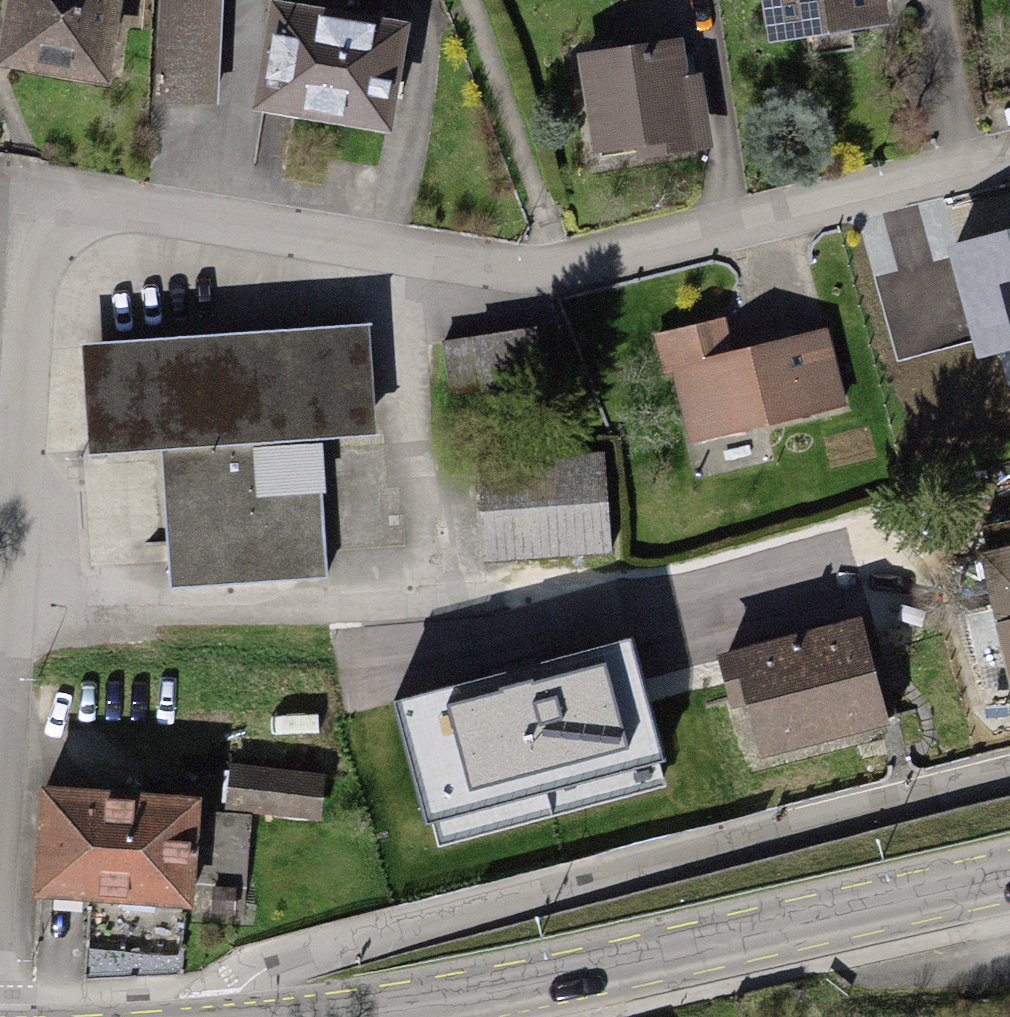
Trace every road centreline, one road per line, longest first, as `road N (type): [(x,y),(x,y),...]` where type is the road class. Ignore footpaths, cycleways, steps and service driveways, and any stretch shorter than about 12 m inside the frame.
road 1 (residential): [(0,766),(26,298),(34,262),(57,230),(130,209),(555,274),(1009,156)]
road 2 (residential): [(217,1016),(259,974),(337,943),(1009,773)]
road 3 (primary): [(1009,871),(527,986)]
road 4 (primary): [(527,986),(348,1016)]

